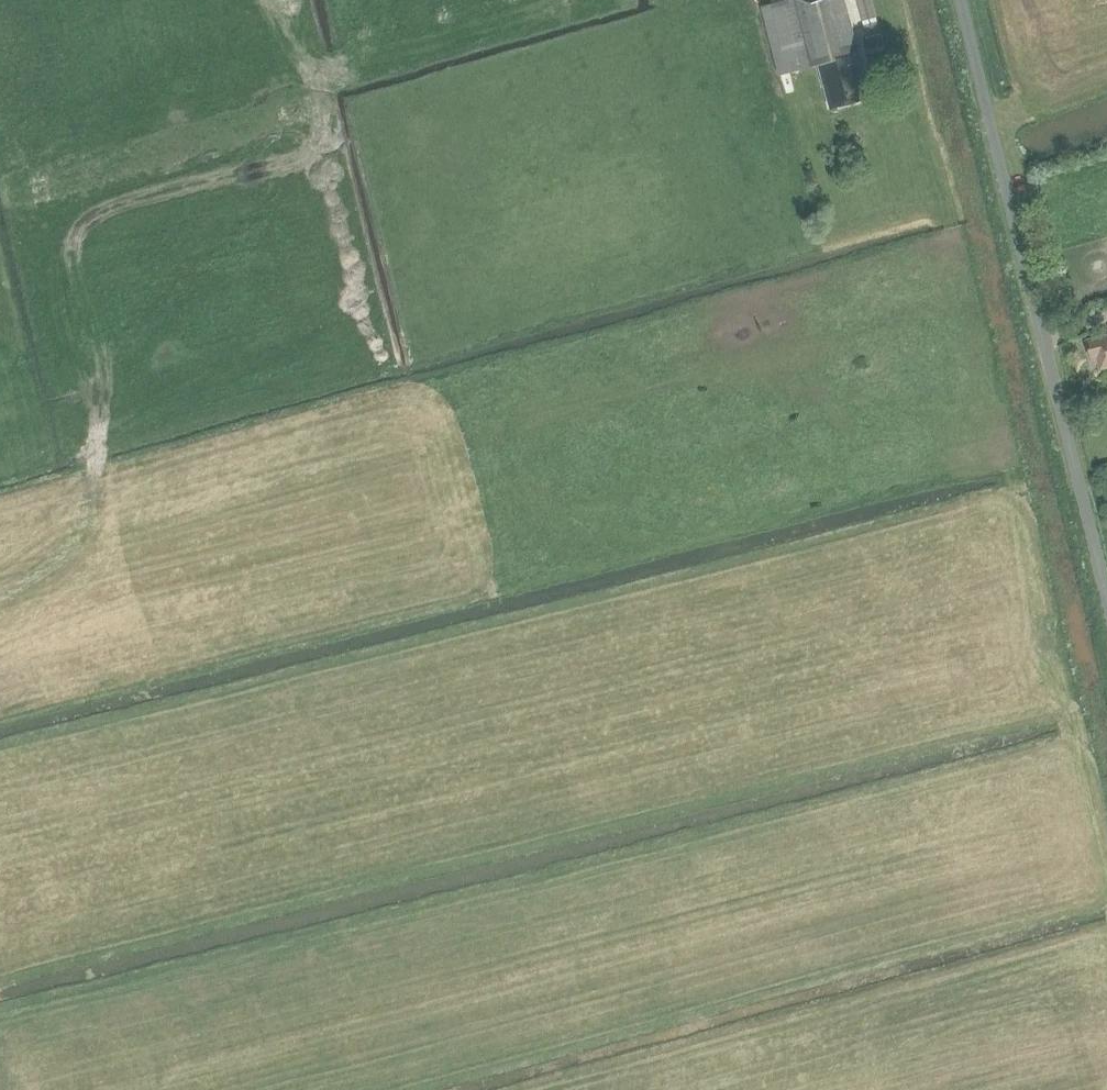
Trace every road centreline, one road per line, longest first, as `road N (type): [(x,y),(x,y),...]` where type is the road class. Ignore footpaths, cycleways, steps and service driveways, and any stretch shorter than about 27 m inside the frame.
road 1 (unclassified): [(1106,594),(961,0)]

